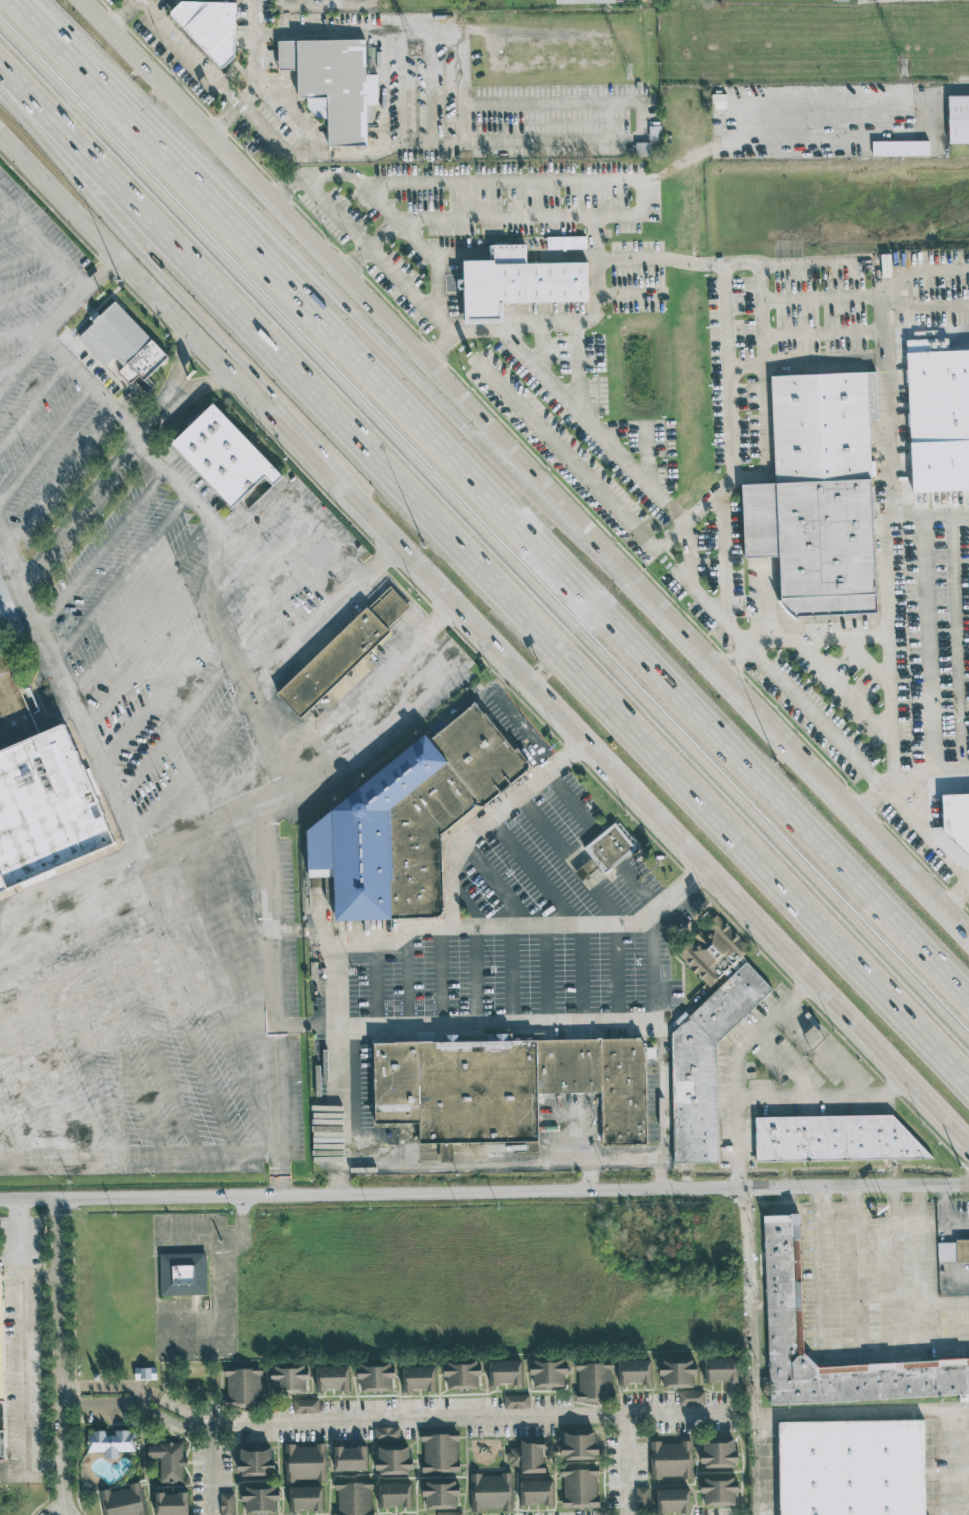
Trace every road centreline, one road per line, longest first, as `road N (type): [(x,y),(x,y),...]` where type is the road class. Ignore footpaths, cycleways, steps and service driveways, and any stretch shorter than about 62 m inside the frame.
road 1 (motorway): [(0,25),(968,1054)]
road 2 (motorway): [(0,78),(968,1098)]
road 3 (motorway): [(968,996),(27,0)]
road 4 (tertiary): [(0,1198),(968,1186)]
road 5 (primary): [(335,478),(968,1155)]
road 6 (motorway): [(642,586),(40,0)]
road 7 (primary): [(642,586),(341,262),(109,29)]
road 8 (motorway): [(0,78),(335,478)]
road 9 (primary): [(0,134),(335,478)]
road 10 (primary): [(968,932),(642,586)]
road 11 (residential): [(65,1472),(65,1197)]

